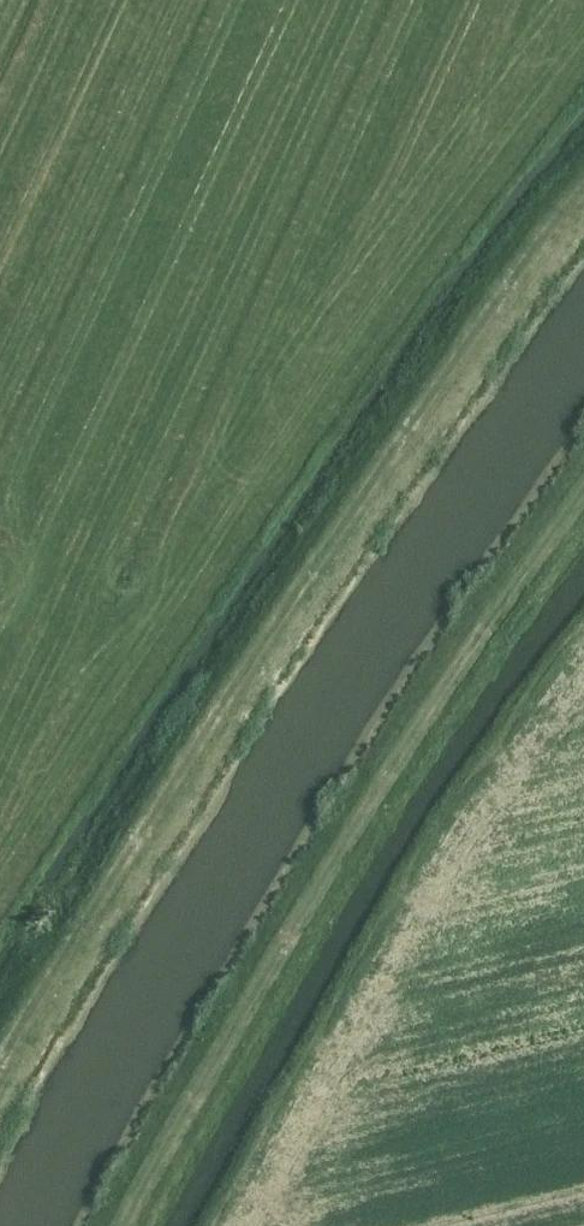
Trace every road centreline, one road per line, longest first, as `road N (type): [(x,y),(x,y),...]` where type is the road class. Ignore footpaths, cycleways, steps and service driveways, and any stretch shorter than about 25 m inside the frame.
road 1 (track): [(583,211),(361,510),(82,953),(0,1110)]
road 2 (track): [(583,497),(413,735),(135,1225)]

